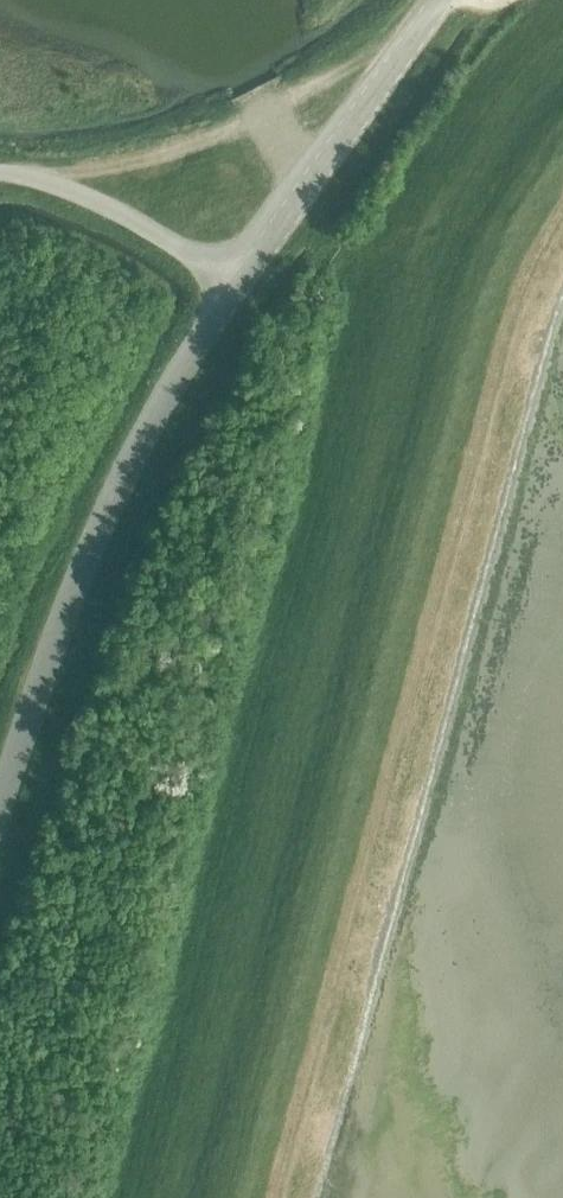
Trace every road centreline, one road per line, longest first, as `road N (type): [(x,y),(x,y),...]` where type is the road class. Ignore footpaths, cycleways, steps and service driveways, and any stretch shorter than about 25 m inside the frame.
road 1 (track): [(562,137),(502,246),(236,1197)]
road 2 (unclassified): [(0,799),(117,485),(239,284)]
road 3 (unclassified): [(239,284),(440,0)]
road 4 (unclassified): [(0,173),(70,189),(239,284)]

